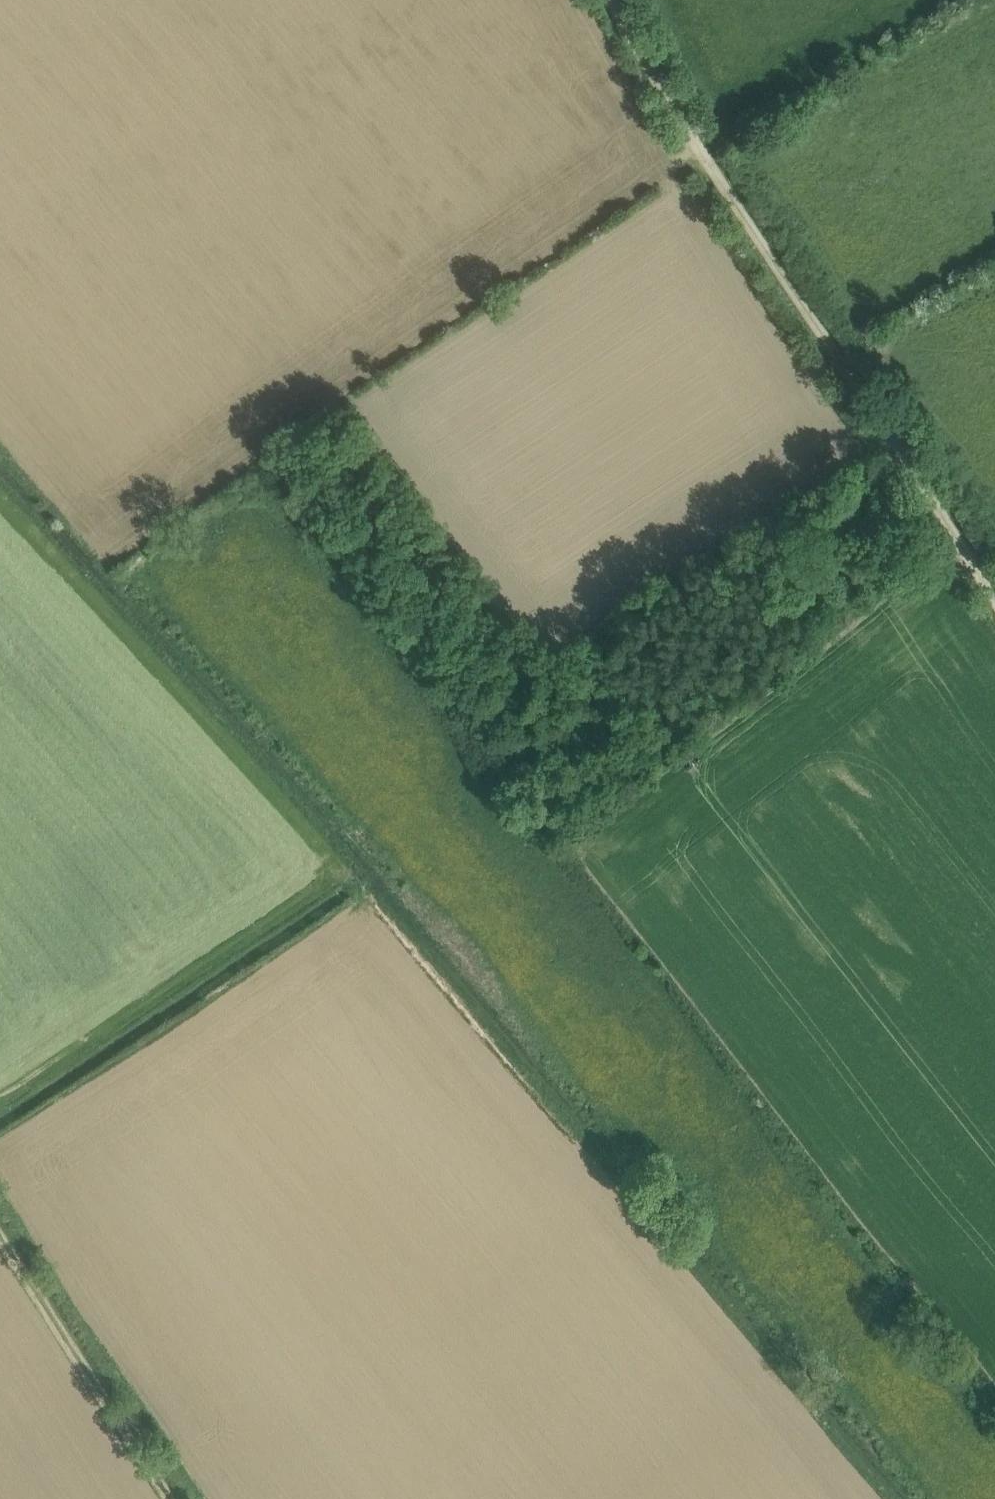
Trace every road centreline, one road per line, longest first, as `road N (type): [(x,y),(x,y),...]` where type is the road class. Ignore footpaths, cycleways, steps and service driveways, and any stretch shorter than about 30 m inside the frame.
road 1 (track): [(994,590),(732,199),(615,0)]
road 2 (track): [(0,1215),(178,1498)]

